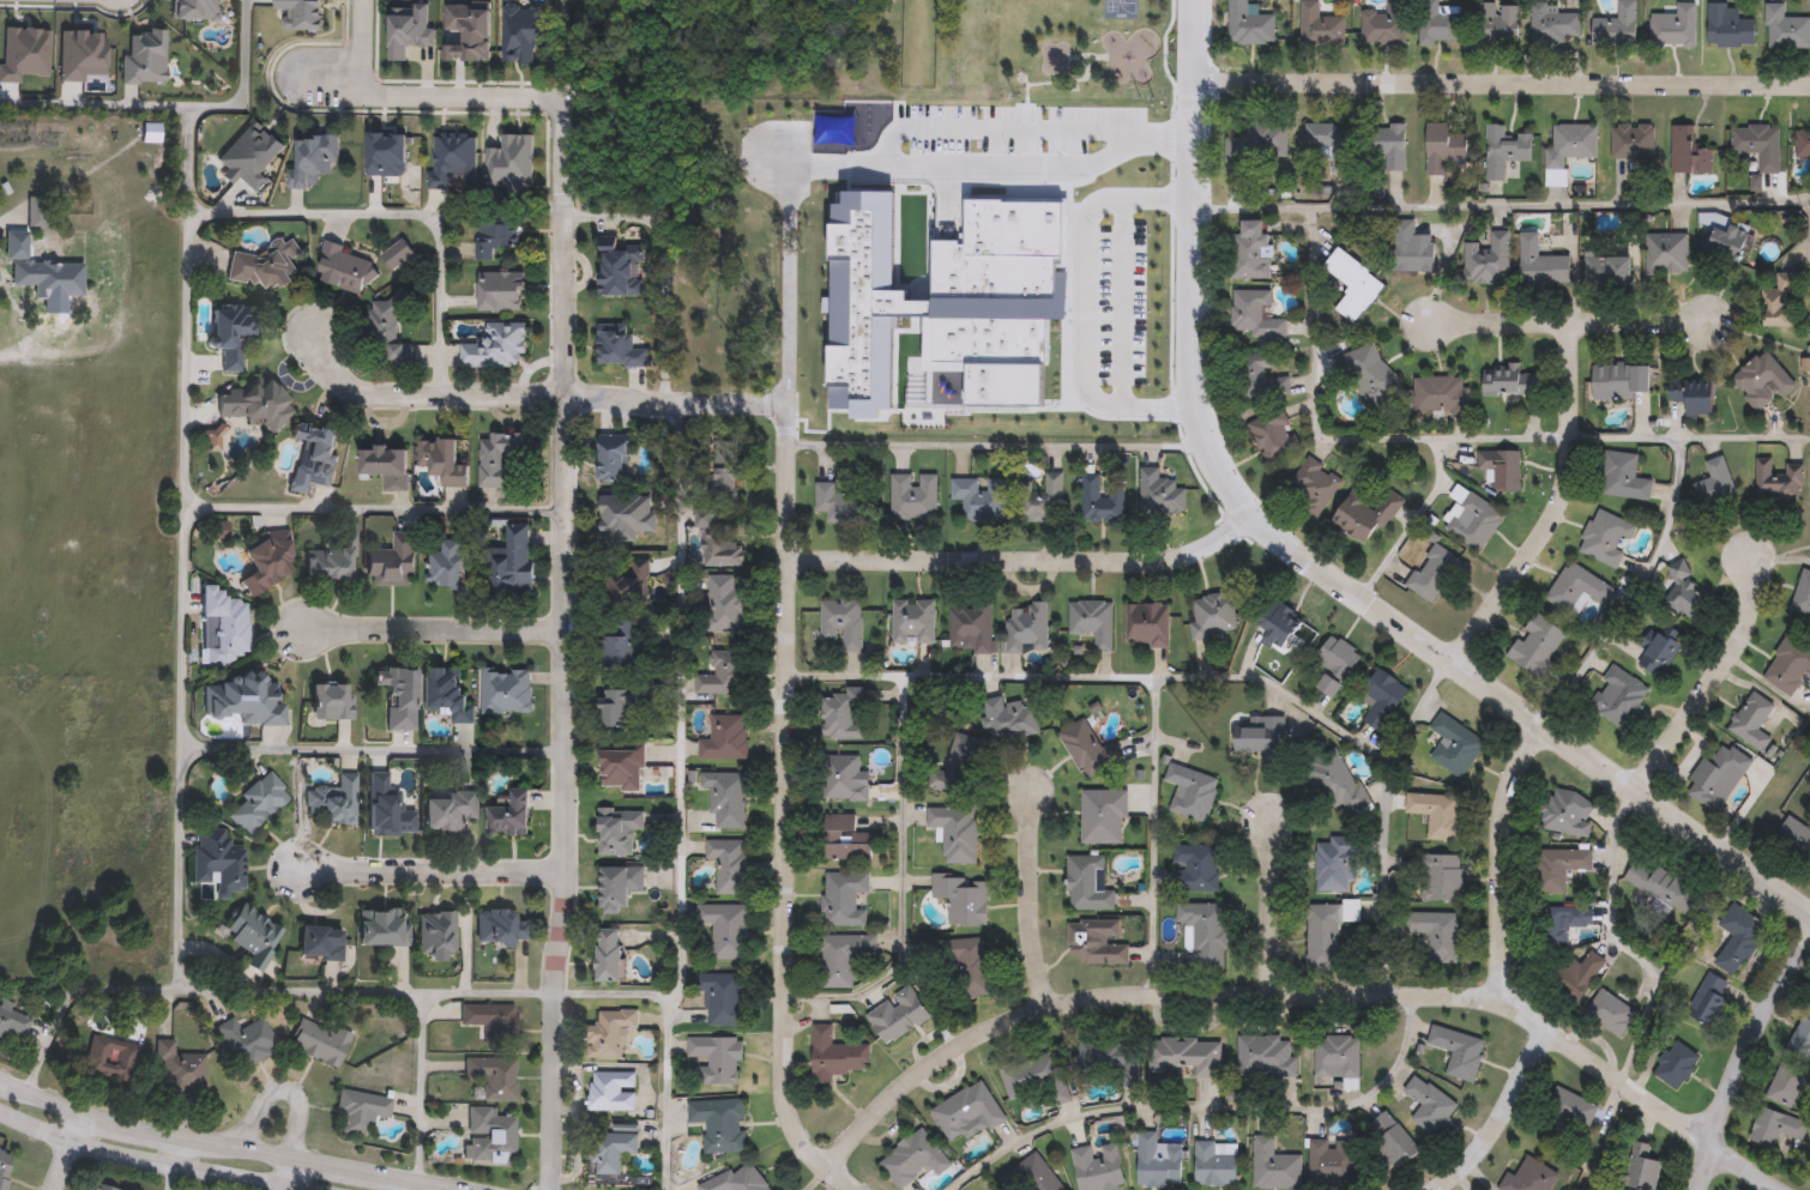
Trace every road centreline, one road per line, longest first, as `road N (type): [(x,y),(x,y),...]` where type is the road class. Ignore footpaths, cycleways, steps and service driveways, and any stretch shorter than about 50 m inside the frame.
road 1 (tertiary): [(1190,0),(1190,370),(1200,430),(1223,479),(1263,528),(1359,599),(1809,910)]
road 2 (residential): [(555,108),(568,400),(567,701),(549,1189)]
road 3 (residential): [(829,1168),(931,1062),(987,1027),(1046,1008),(1227,990),(1500,995),(1546,1035),(1779,1189)]
road 4 (residential): [(855,1189),(807,1138),(792,1111),(789,1075),(791,435),(784,404)]
road 5 (residential): [(1190,79),(1809,88)]
road 6 (residential): [(784,404),(374,398),(333,373),(315,334)]
road 7 (secondary): [(477,1189),(116,1122),(0,1077)]
road 8 (residential): [(790,558),(1144,562),(1202,549),(1251,518)]
road 9 (residential): [(1452,663),(1558,501),(1571,437),(1575,321)]
road 10 (secondary): [(0,1110),(116,1153),(316,1189)]
road 11 (residential): [(1428,324),(1711,319)]
road 12 (residential): [(1697,1189),(1778,987),(1809,937)]
road 13 (residential): [(1500,995),(1500,821),(1507,789),(1540,729)]
road 14 (residential): [(1633,789),(1748,624),(1754,558)]
road 15 (residential): [(567,628),(306,626)]
road 16 (residential): [(562,866),(303,871)]
road 17 (residential): [(307,78),(363,77),(382,98),(537,101),(555,108)]
road 18 (residential): [(1027,795),(1028,936),(1046,1008)]
road 19 (residential): [(1436,1189),(1464,1167),(1512,1100),(1546,1035)]
road 20 (residential): [(291,1185),(296,1093),(273,1088),(241,1144)]
road 21 (residential): [(1273,991),(1269,821)]

